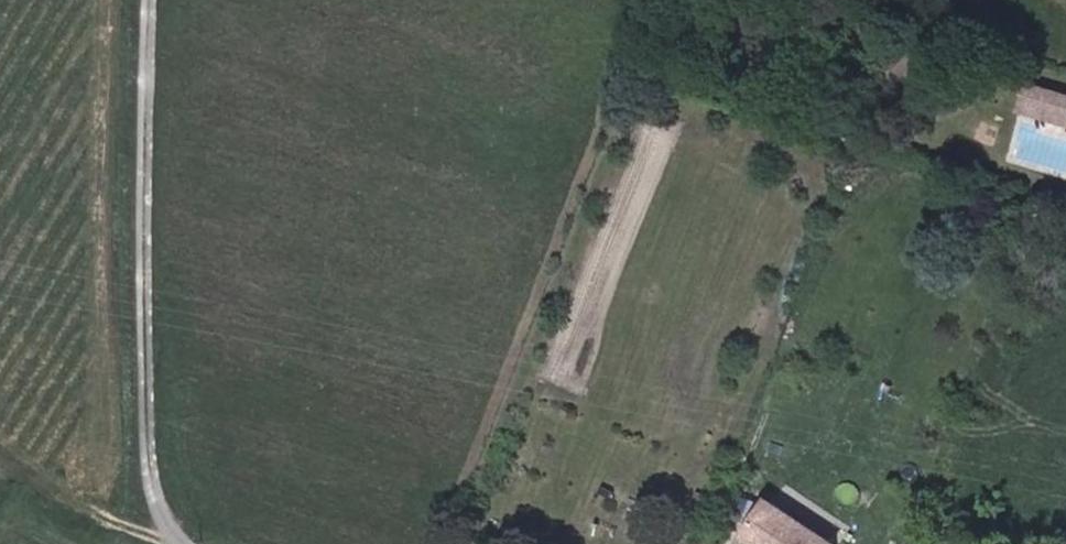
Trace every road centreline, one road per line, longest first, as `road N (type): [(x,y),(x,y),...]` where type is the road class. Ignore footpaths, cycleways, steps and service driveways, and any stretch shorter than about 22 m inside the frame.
road 1 (unclassified): [(158,0),(158,456),(168,510),(193,543)]

